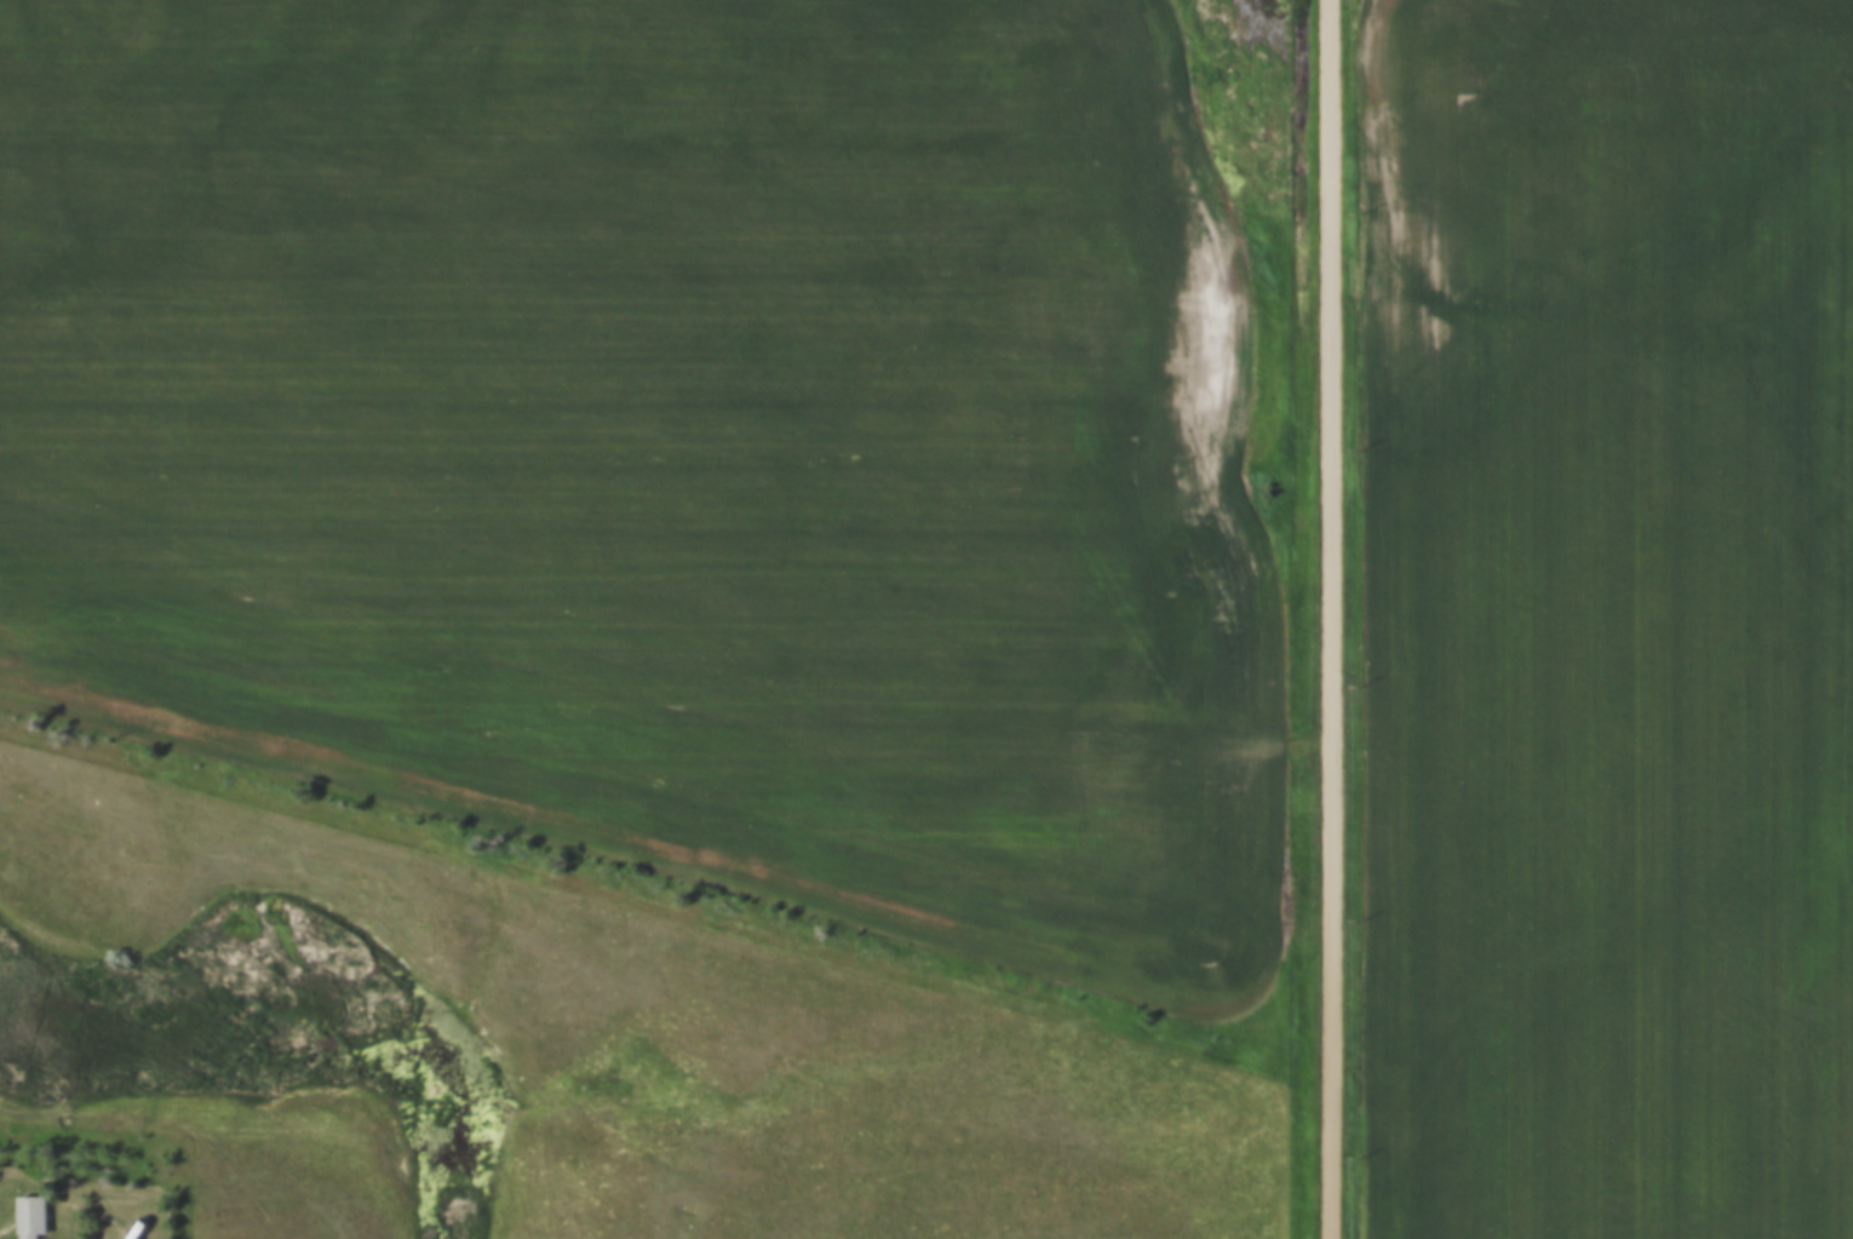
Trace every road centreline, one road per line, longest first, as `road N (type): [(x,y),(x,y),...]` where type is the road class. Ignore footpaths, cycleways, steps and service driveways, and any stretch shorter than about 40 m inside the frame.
road 1 (residential): [(1332,1238),(1334,0)]

